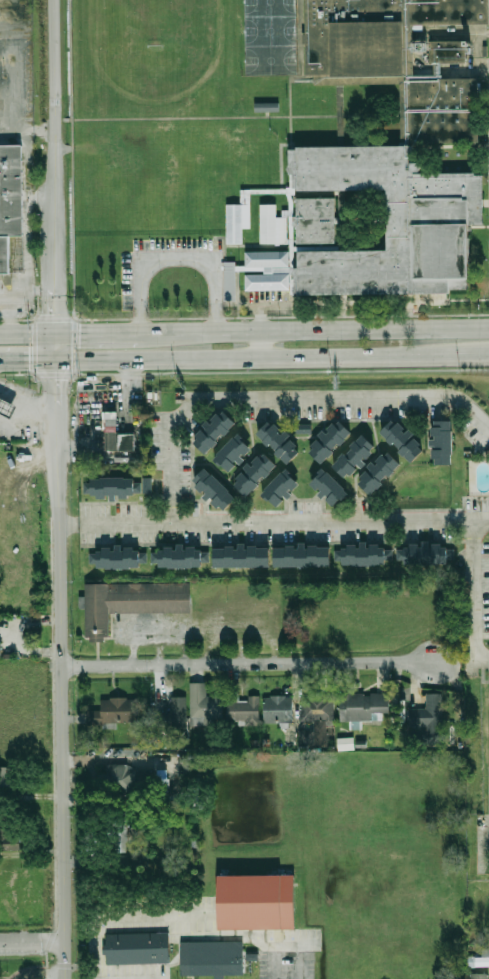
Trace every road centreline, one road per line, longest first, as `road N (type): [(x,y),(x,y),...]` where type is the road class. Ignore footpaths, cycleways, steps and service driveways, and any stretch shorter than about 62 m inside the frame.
road 1 (residential): [(67,978),(59,423)]
road 2 (secondary): [(57,358),(488,356)]
road 3 (residential): [(63,666),(435,662)]
road 4 (secondary): [(488,329),(134,333)]
road 5 (residential): [(55,243),(55,0)]

